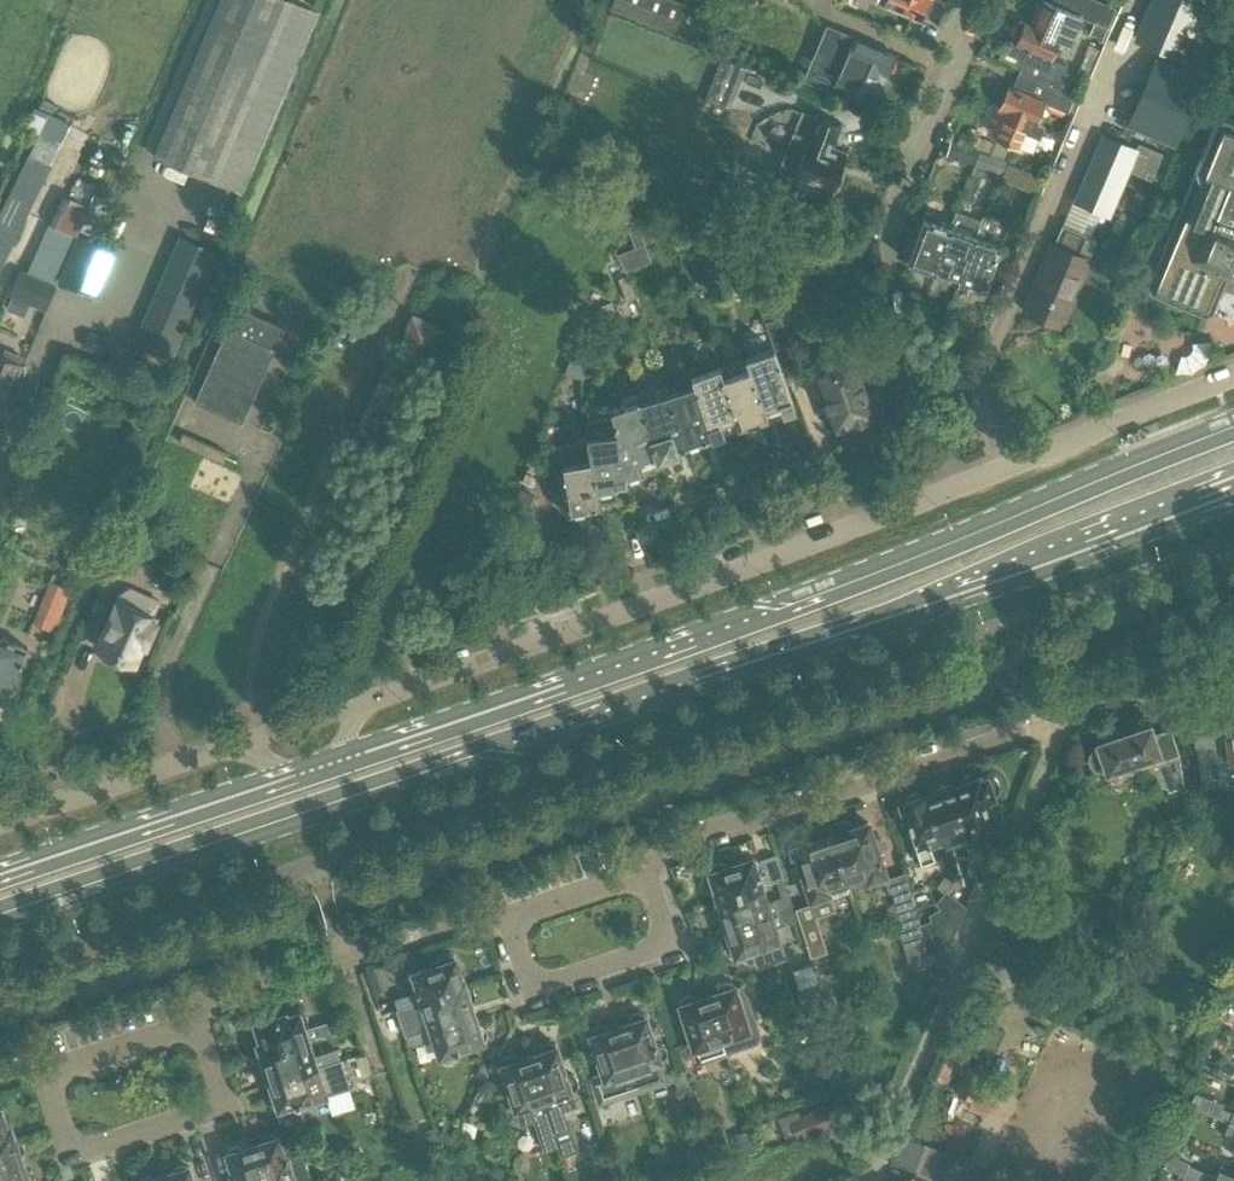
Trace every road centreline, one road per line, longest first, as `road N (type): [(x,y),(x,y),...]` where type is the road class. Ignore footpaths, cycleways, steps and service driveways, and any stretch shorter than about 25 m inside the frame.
road 1 (primary): [(0,914),(694,679),(1233,483)]
road 2 (primary): [(1233,427),(864,578),(346,759)]
road 3 (unclassified): [(948,488),(647,604),(355,703),(346,759)]
road 4 (residential): [(948,488),(917,415),(885,239),(977,0)]
road 5 (residential): [(869,1180),(1066,715)]
road 6 (residential): [(639,873),(666,846),(1066,715)]
road 7 (residential): [(196,1019),(210,995),(308,972),(487,911),(509,915)]
road 8 (residential): [(196,1019),(223,1093),(217,1105),(79,1149),(68,1145),(47,1072)]
road 9 (unclassified): [(287,778),(242,741),(0,822)]
road 10 (unclassified): [(1233,377),(948,488)]
road 11 (primary): [(287,778),(0,874)]
road 12 (residential): [(509,915),(530,973),(551,980),(653,943),(659,924),(639,873)]
road 13 (residential): [(1066,715),(1233,649)]
road 14 (residential): [(47,1072),(196,1019)]
road 15 (residential): [(509,915),(639,873)]

